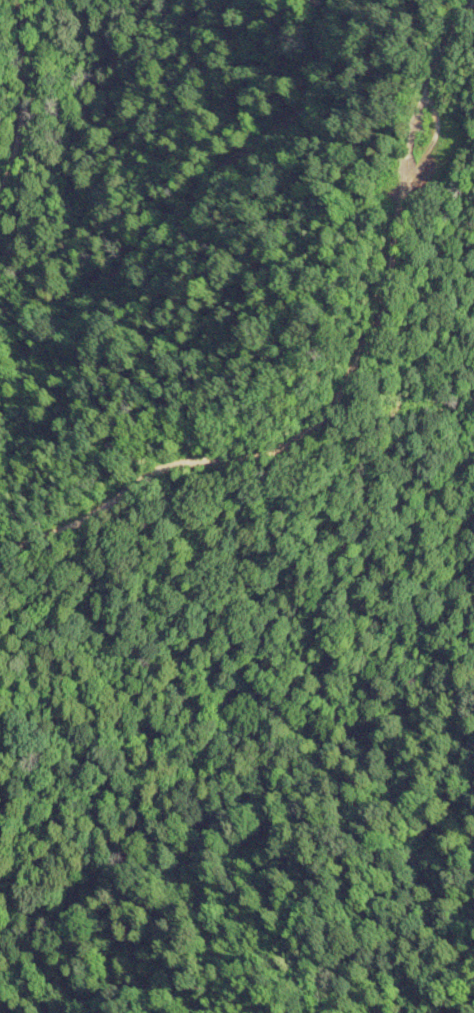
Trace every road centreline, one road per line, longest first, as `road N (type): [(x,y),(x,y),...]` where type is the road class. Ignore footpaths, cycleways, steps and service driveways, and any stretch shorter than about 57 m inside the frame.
road 1 (residential): [(0,635),(100,549),(331,430),(473,267)]
road 2 (residential): [(358,0),(320,53),(271,156),(212,215),(0,357)]
road 3 (residential): [(0,202),(9,172),(8,0)]

